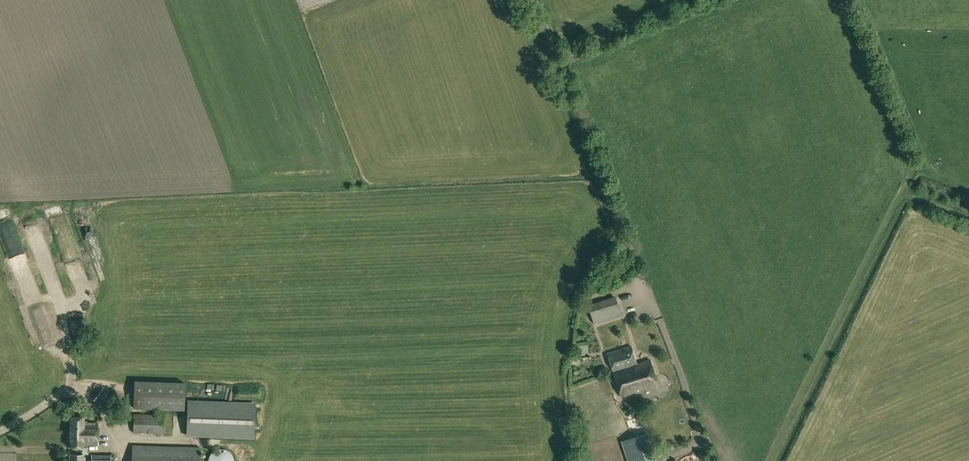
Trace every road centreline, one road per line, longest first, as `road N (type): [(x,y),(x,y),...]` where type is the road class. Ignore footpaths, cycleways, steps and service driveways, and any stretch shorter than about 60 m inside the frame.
road 1 (track): [(775,460),(906,187)]

